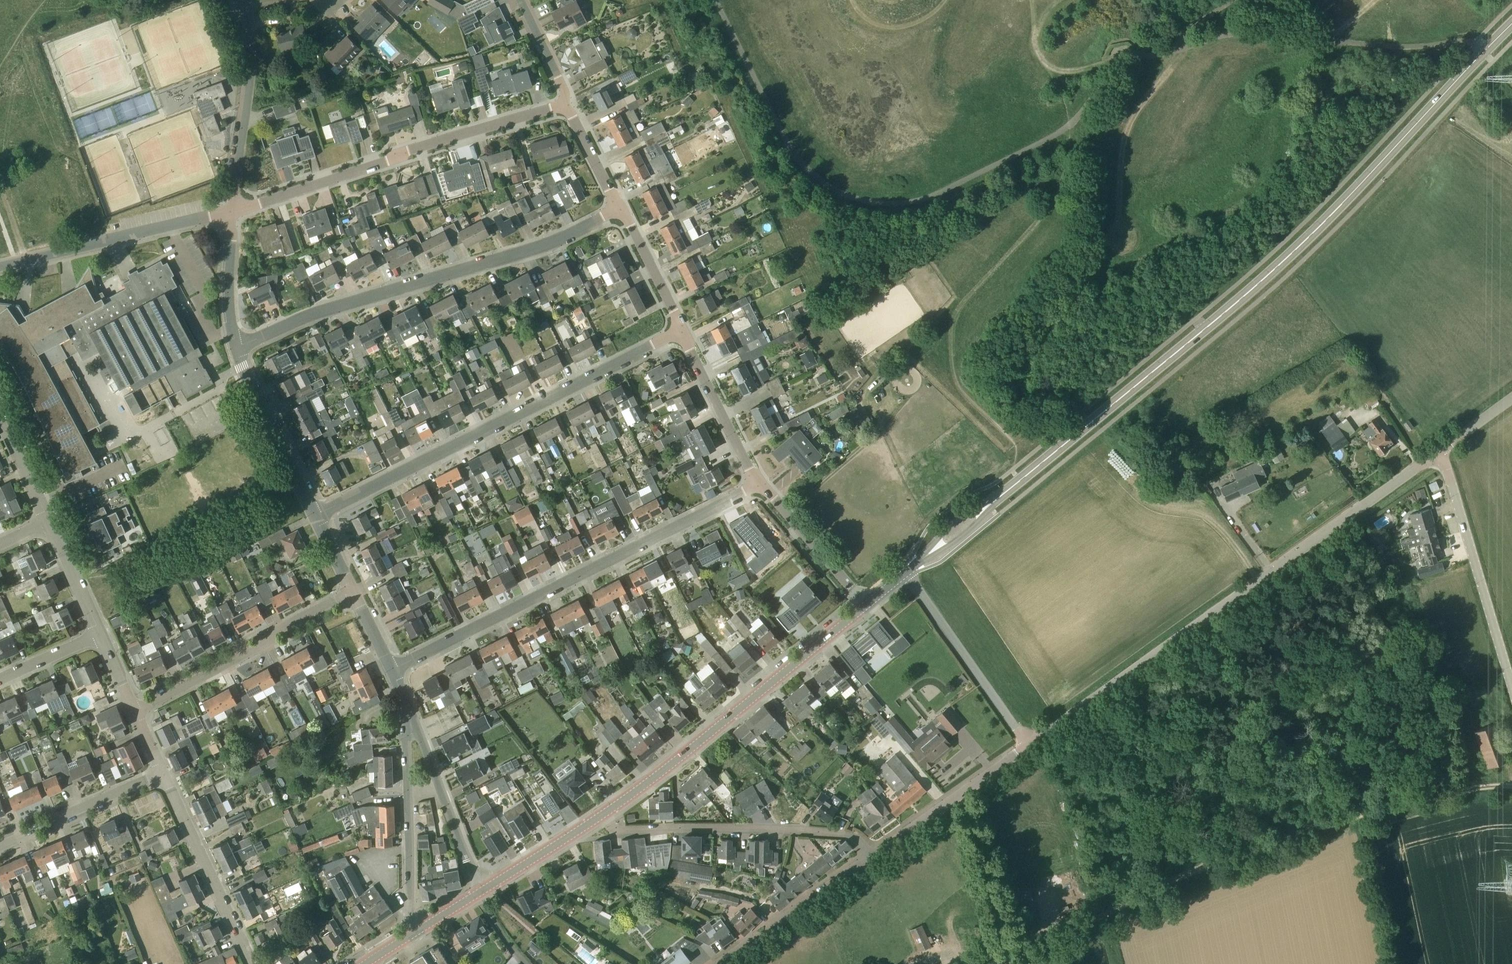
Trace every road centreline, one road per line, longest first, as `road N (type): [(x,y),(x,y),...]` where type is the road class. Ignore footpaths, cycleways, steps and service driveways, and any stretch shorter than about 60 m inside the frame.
road 1 (secondary): [(996,500),(1269,274),(1511,24)]
road 2 (residential): [(1026,741),(1447,447)]
road 3 (residential): [(393,670),(759,485)]
road 4 (residential): [(316,514),(682,333)]
road 5 (residential): [(237,347),(330,308),(548,245),(621,211)]
road 6 (residential): [(231,211),(564,106)]
road 7 (secondary): [(602,815),(867,605)]
road 8 (residential): [(868,853),(841,833),(612,829),(602,815)]
road 9 (residential): [(136,710),(356,597)]
road 10 (residential): [(1511,682),(1447,447)]
road 11 (residential): [(0,266),(231,211)]
road 12 (residential): [(407,704),(413,933)]
road 13 (residential): [(253,963),(164,775)]
road 14 (residential): [(247,6),(251,70),(231,211)]
road 15 (residential): [(1026,741),(905,574)]
road 16 (residential): [(481,892),(407,704)]
road 17 (residential): [(714,963),(868,853)]
road 18 (residential): [(316,514),(237,347)]
road 19 (residential): [(0,845),(164,775)]
road 20 (residential): [(682,333),(759,485)]
road 21 (residential): [(1005,952),(952,796)]
road 22 (residential): [(759,485),(867,605)]
road 23 (secondary): [(481,892),(602,815)]
road 24 (residential): [(621,211),(682,333)]
road 25 (residential): [(237,347),(231,211)]
road 26 (residential): [(101,634),(49,523)]
road 27 (residential): [(564,106),(621,211)]

